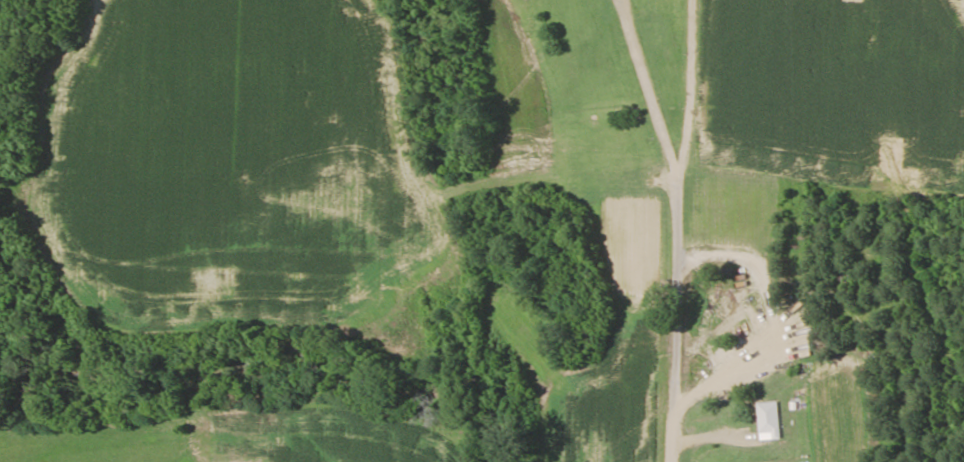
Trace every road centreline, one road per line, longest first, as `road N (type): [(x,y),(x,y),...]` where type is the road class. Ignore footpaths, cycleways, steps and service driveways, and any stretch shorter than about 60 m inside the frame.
road 1 (residential): [(679,461),(685,125),(629,54)]

